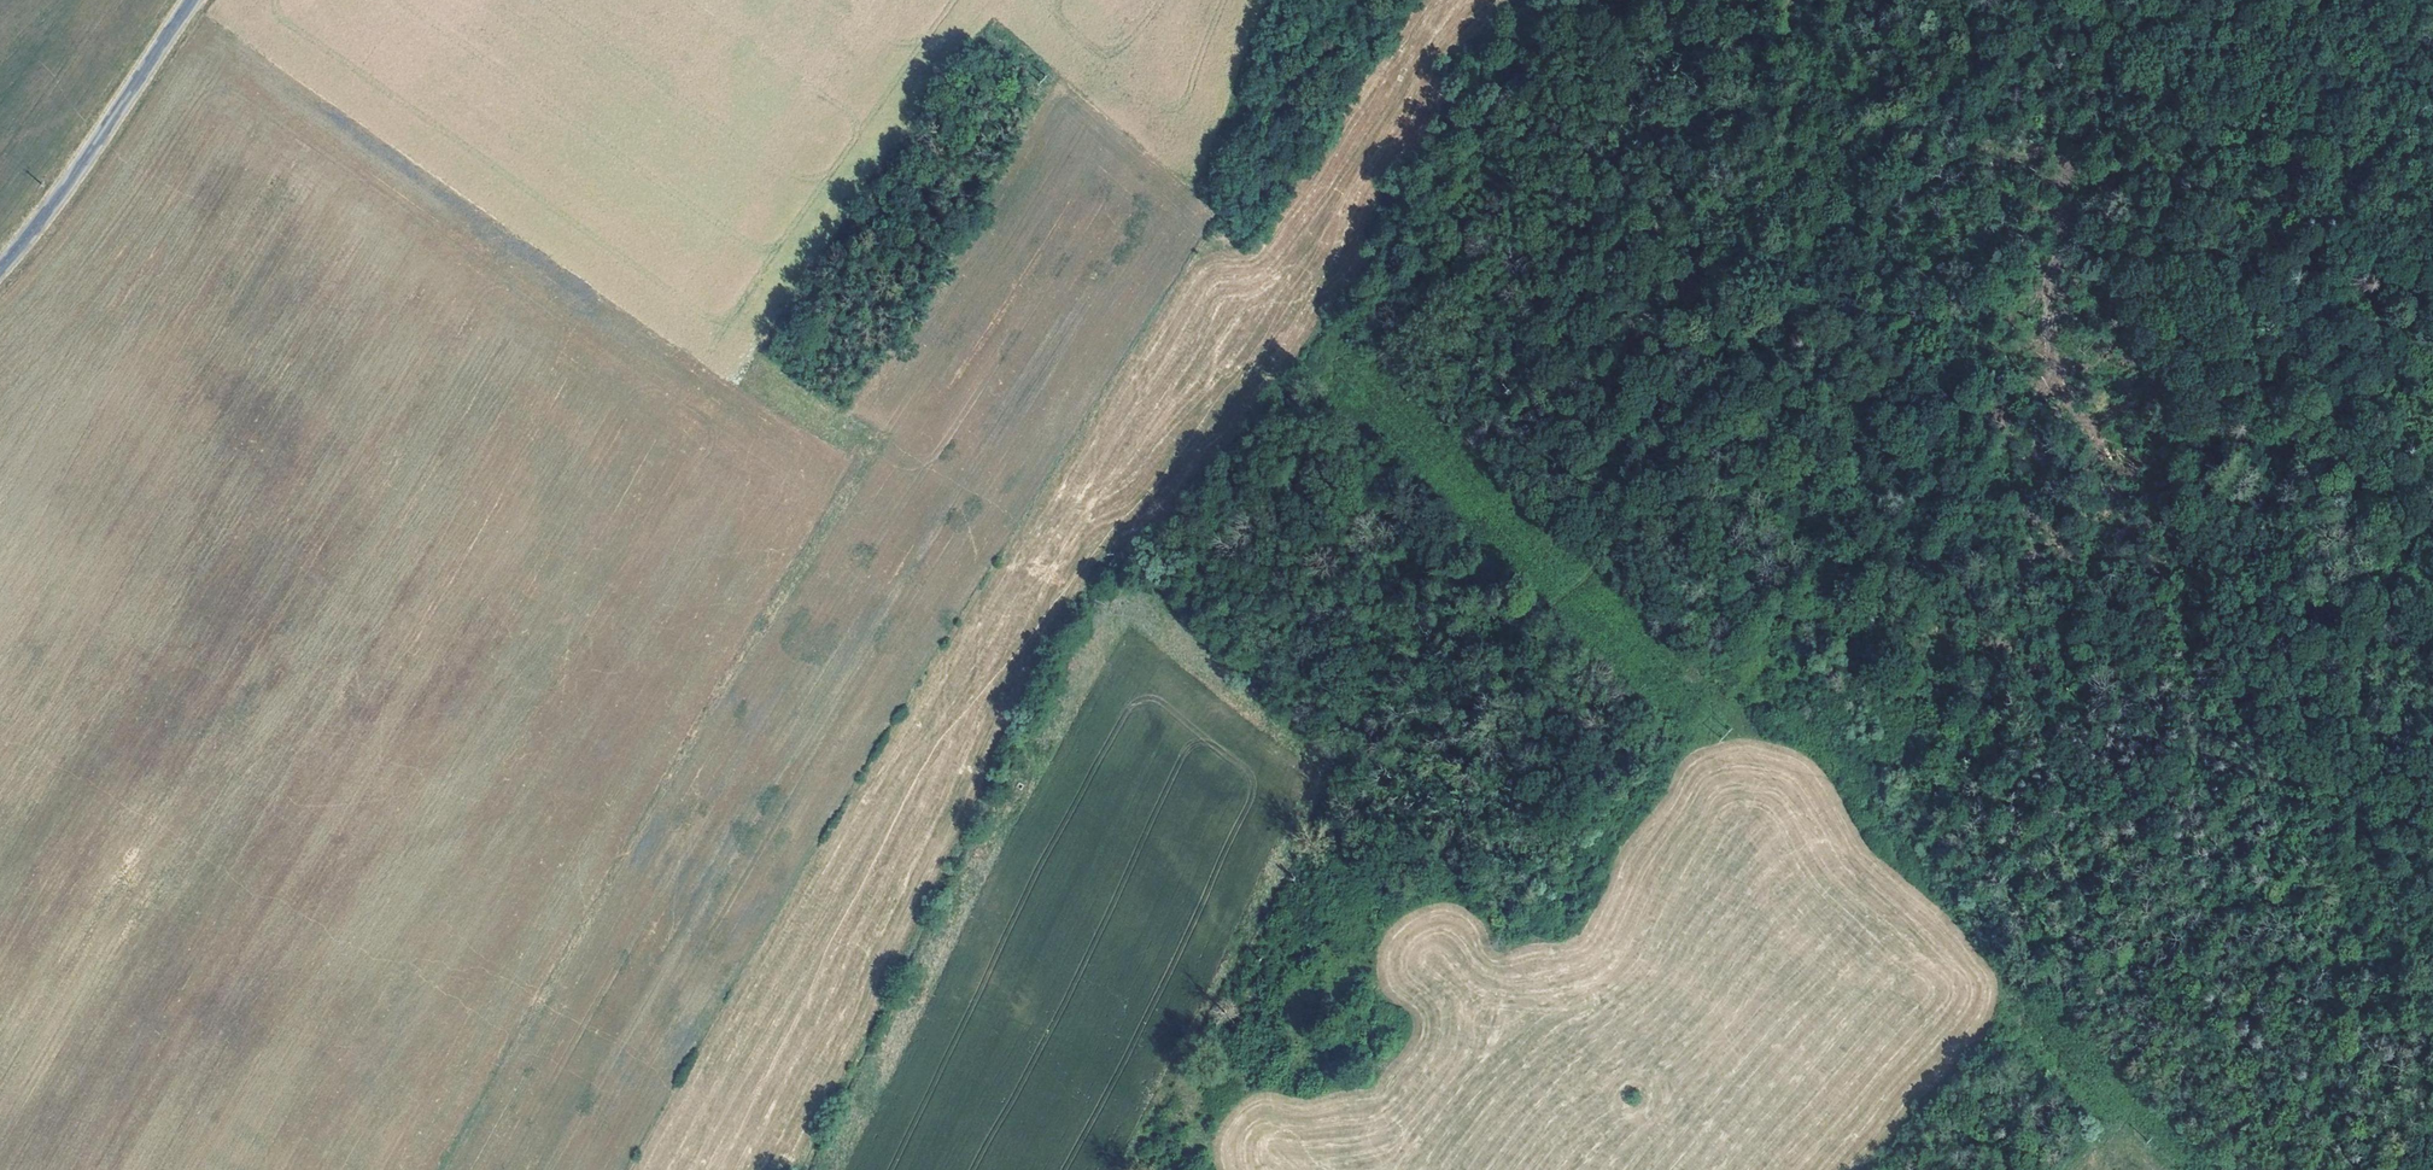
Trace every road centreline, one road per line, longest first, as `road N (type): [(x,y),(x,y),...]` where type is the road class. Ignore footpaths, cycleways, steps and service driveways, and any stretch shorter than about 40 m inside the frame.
road 1 (track): [(863,461),(618,856),(439,1169)]
road 2 (tertiary): [(0,268),(193,0)]

